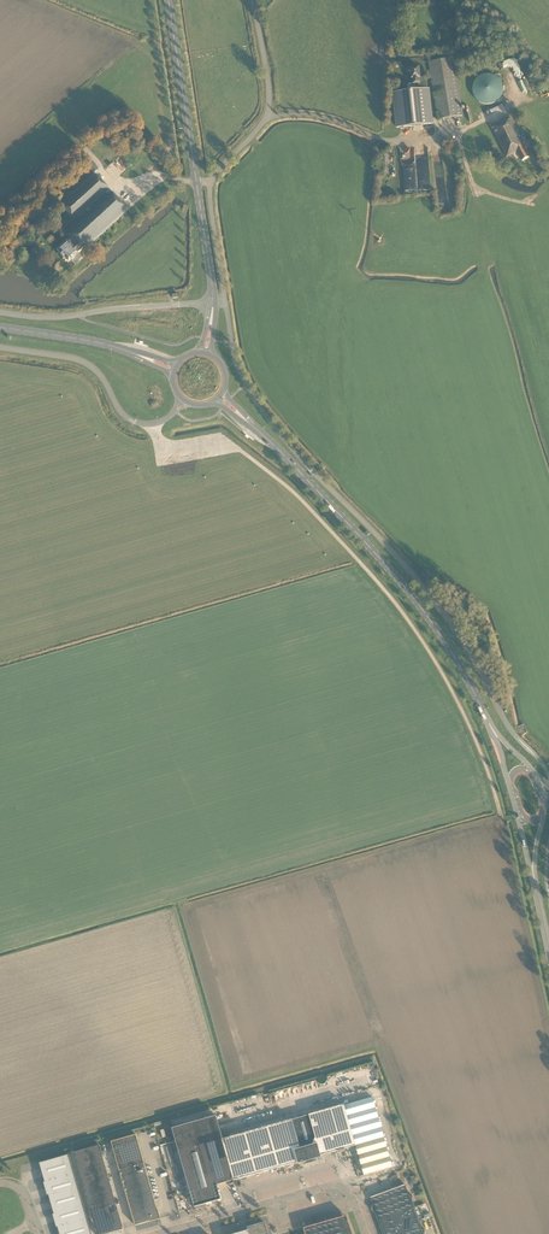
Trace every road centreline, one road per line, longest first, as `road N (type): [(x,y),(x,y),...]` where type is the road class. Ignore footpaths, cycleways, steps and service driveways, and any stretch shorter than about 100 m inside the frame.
road 1 (unclassified): [(508,727),(458,633),(410,570),(264,413),(237,367),(226,301)]
road 2 (track): [(501,816),(455,697),(408,620),(299,498),(238,449)]
road 3 (primary): [(491,727),(436,628),(390,570),(219,396)]
road 4 (unclassified): [(365,1233),(348,1188),(336,1184),(161,1233)]
road 5 (unclassified): [(0,347),(86,363),(139,423),(164,420),(184,400)]
road 6 (unclassified): [(0,312),(64,317),(213,302)]
road 7 (unclassified): [(210,183),(267,116),(252,0)]
road 8 (primary): [(196,183),(169,0)]
road 9 (primary): [(175,369),(97,342),(0,327)]
road 10 (primary): [(213,302),(196,183)]

